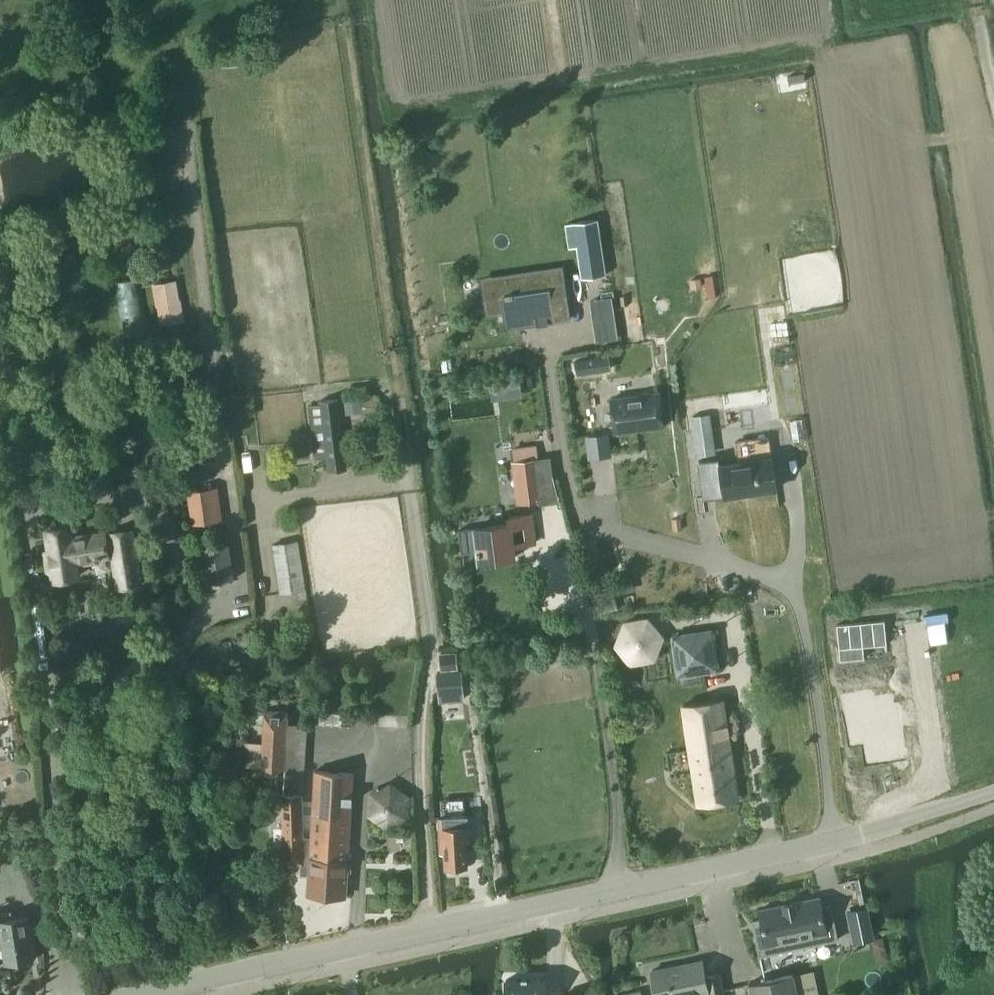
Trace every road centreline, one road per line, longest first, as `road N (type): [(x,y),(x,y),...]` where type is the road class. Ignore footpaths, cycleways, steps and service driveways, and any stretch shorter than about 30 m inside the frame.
road 1 (tertiary): [(135,994),(837,841),(993,789)]
road 2 (track): [(405,481),(341,0)]

